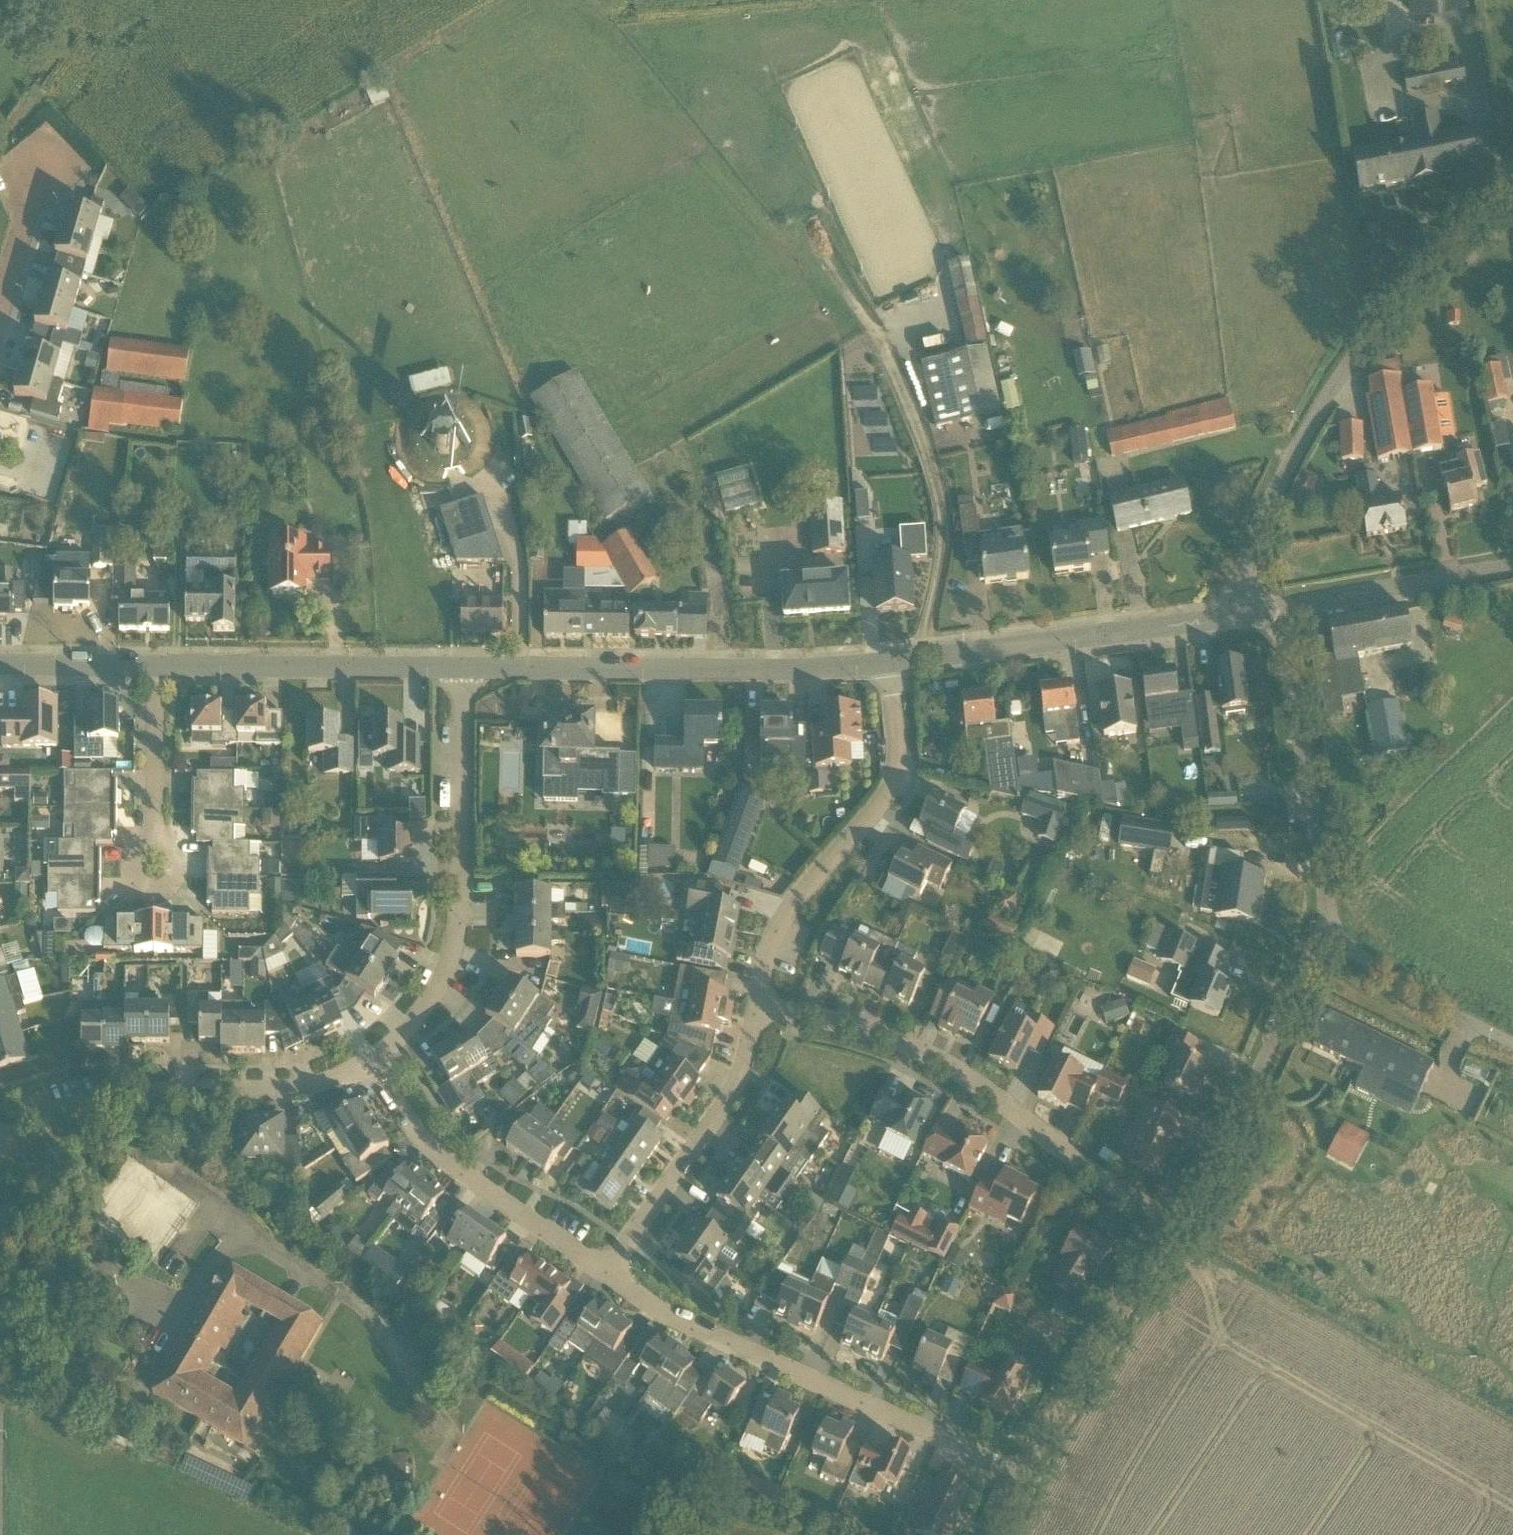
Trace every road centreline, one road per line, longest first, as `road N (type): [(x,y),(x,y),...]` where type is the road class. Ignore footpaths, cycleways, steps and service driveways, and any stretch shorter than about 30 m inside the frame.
road 1 (unclassified): [(1252,614),(1252,541),(1298,440),(1430,256),(1512,181)]
road 2 (residential): [(1172,1214),(908,1041),(824,1011),(757,1002)]
road 3 (residential): [(1014,1477),(695,1323),(608,1265)]
road 4 (tertiary): [(894,659),(462,665)]
road 5 (residential): [(377,1057),(428,1008),(452,955),(461,910),(462,665)]
road 6 (residential): [(0,1138),(101,1099),(316,1089),(377,1057)]
road 7 (residential): [(757,1002),(790,904),(885,792),(896,743),(894,659)]
road 8 (tertiary): [(1252,614),(894,659)]
road 9 (residential): [(1324,931),(1327,899),(1278,610)]
road 10 (residential): [(1172,1214),(1211,1156),(1324,931)]
road 11 (residential): [(608,1265),(515,1203),(377,1057)]
road 12 (tertiary): [(462,665),(150,661)]
road 13 (residential): [(1014,1477),(1172,1214)]
road 14 (residential): [(608,1265),(713,1113),(757,1002)]
road 15 (tertiary): [(1278,610),(1512,564)]
road 16 (unclassified): [(1512,1043),(1324,931)]
road 17 (residential): [(152,847),(150,661)]
road 18 (residential): [(26,217),(13,154),(42,137),(67,152),(70,176),(49,198)]
road 19 (tertiary): [(150,661),(0,663)]
road 20 (residential): [(152,847),(175,862),(166,888),(146,890),(133,876),(143,850)]

